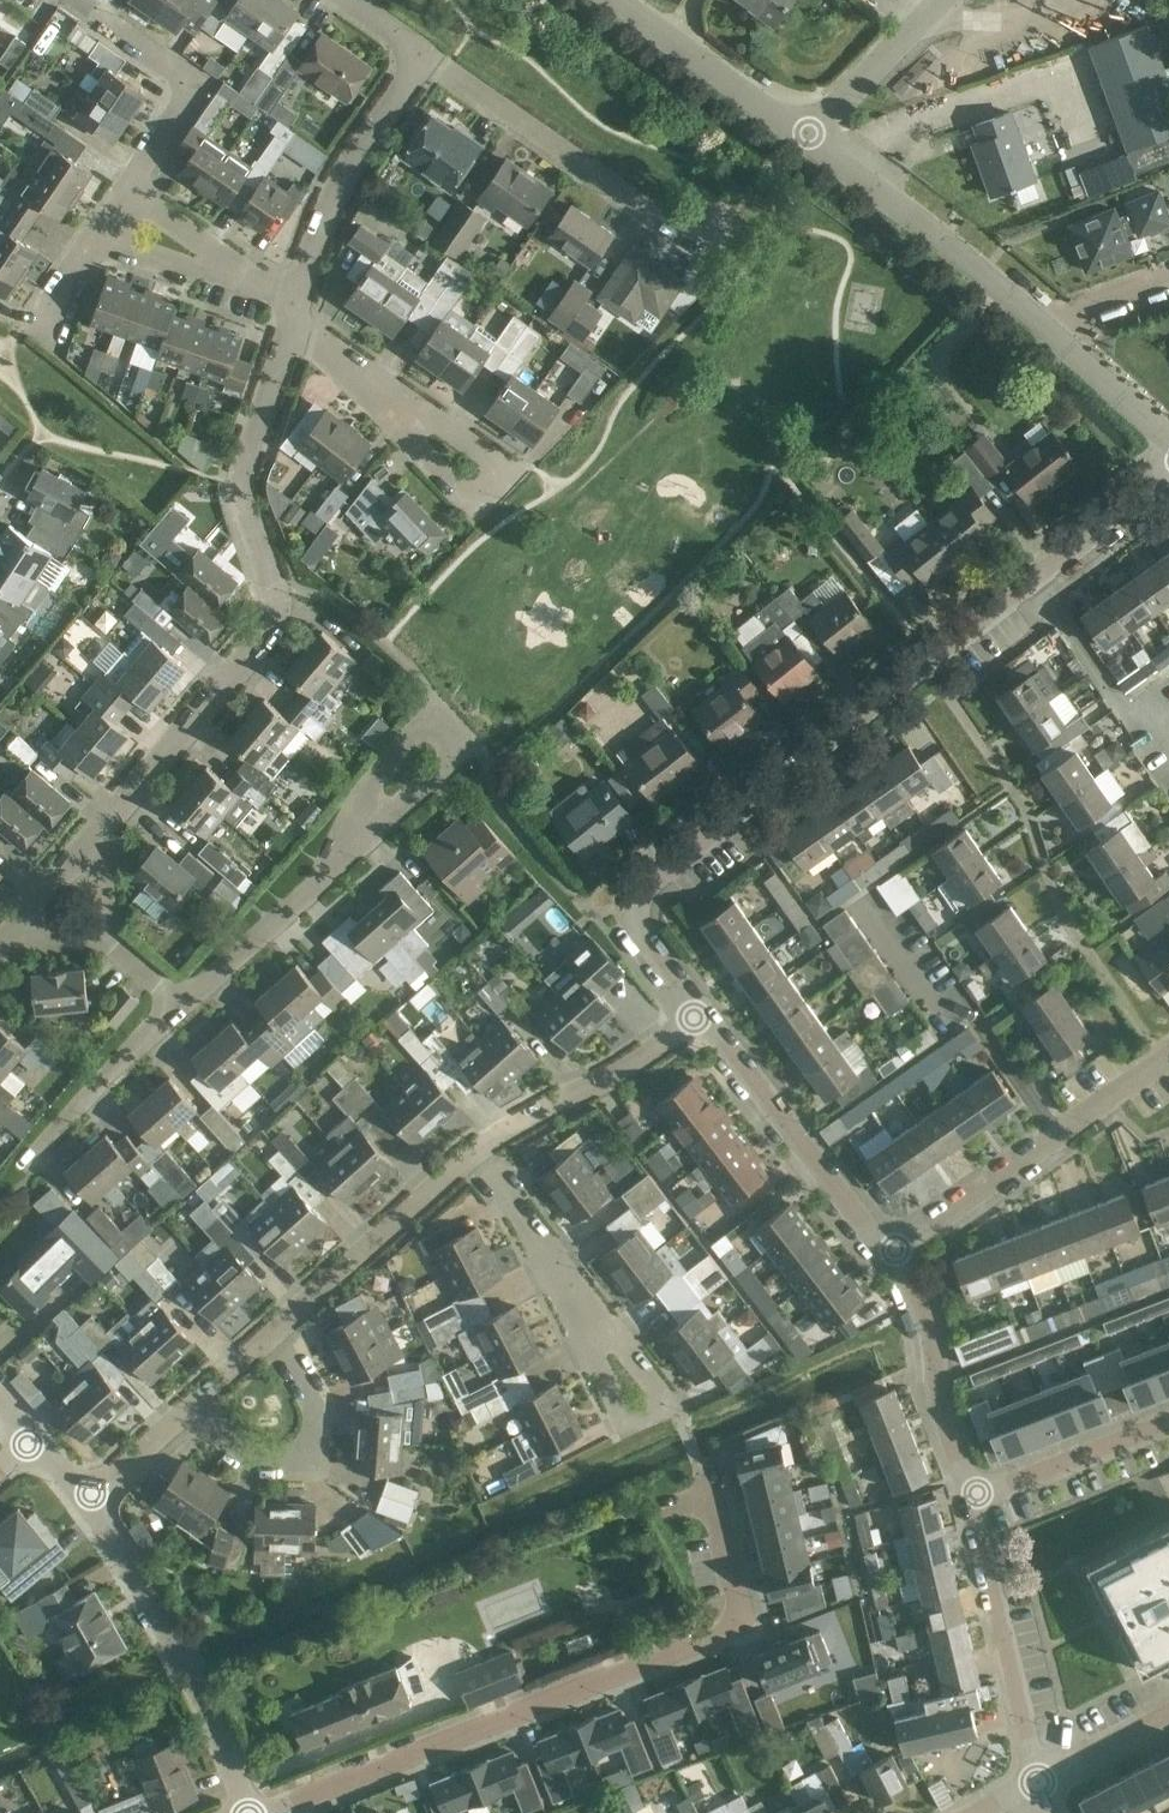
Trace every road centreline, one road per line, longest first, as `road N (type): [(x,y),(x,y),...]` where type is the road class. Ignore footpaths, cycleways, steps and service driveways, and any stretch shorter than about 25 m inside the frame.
road 1 (residential): [(695,1017),(634,925),(635,899),(650,880),(1168,473)]
road 2 (residential): [(706,1473),(742,1625),(272,1812)]
road 3 (residential): [(104,816),(265,634),(275,608),(242,483),(286,329)]
road 4 (tertiary): [(1168,444),(801,139)]
road 5 (residential): [(728,219),(699,251),(429,53)]
road 6 (unclassified): [(249,1811),(145,1591),(81,1498)]
road 7 (residential): [(315,881),(468,747),(434,710),(368,788)]
road 8 (residential): [(891,1256),(1168,1057)]
road 9 (residential): [(891,1256),(695,1017)]
road 10 (residential): [(1038,1783),(970,1497)]
road 11 (residential): [(294,302),(340,183),(429,53)]
road 12 (residential): [(271,1336),(477,1149)]
road 13 (residential): [(191,1407),(250,1458),(285,1461),(314,1447),(315,1404),(271,1336)]
road 14 (residential): [(388,403),(478,506),(514,472),(447,433)]
road 15 (residential): [(77,0),(180,75),(186,104),(127,192)]
road 16 (residential): [(970,1497),(941,1425),(932,1336),(891,1256)]
road 17 (residential): [(477,1149),(630,1067),(695,1017)]
road 18 (tertiary): [(801,139),(616,0)]
road 19 (residential): [(591,1321),(627,1424),(668,1406),(628,1349)]
road 20 (residential): [(24,1160),(175,1004)]
road 21 (residential): [(970,1497),(1168,1419)]
road 22 (residential): [(591,1321),(477,1149)]
road 23 (unclassified): [(801,139),(939,0)]
road 24 (residential): [(175,1004),(315,881)]
road 25 (residential): [(7,940),(104,816)]
road 26 (residential): [(1038,1783),(1168,1714)]
road 27 (residential): [(234,275),(91,244)]
road 28 (residential): [(81,1498),(191,1407)]
road 29 (residential): [(127,192),(234,275)]
road 30 (residential): [(388,403),(286,329)]
road 31 (residential): [(107,937),(104,816)]

